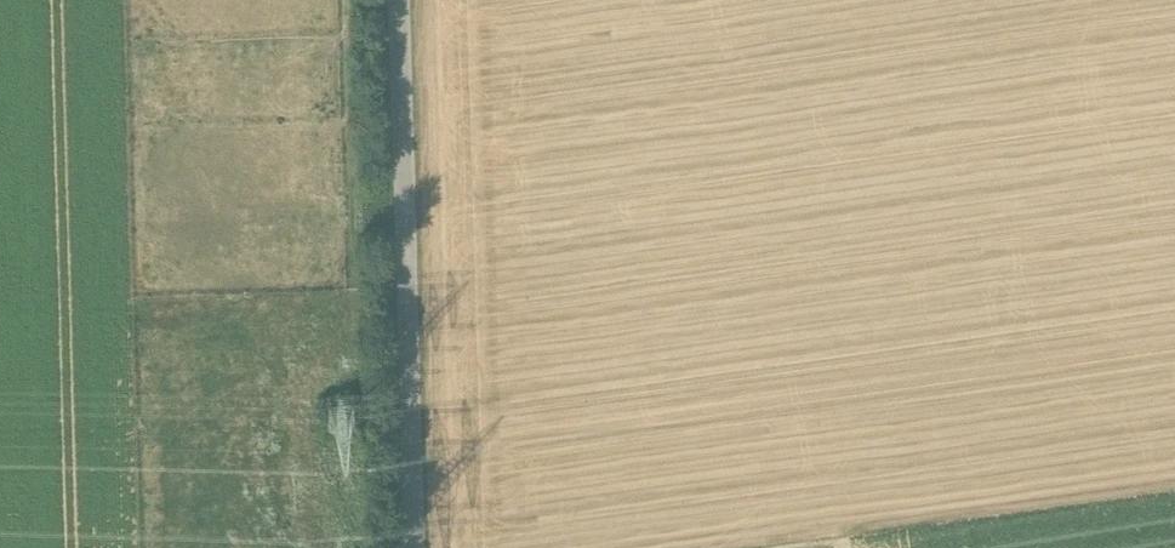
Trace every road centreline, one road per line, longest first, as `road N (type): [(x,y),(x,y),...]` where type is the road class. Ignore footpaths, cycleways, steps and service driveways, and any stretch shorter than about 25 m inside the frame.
road 1 (track): [(402,0),(416,547)]

